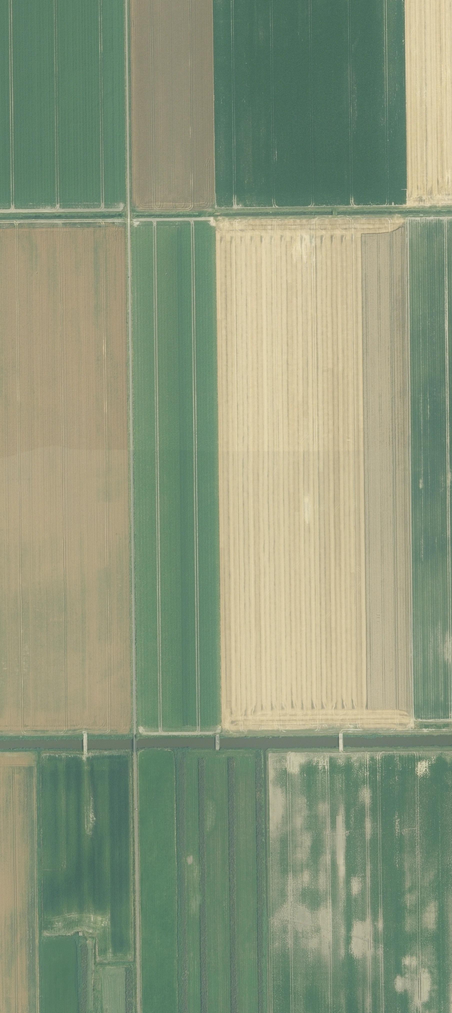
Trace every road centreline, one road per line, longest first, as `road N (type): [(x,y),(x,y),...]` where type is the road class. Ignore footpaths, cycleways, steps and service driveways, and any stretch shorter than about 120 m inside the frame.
road 1 (track): [(342,1012),(334,210)]
road 2 (track): [(0,221),(129,218)]

